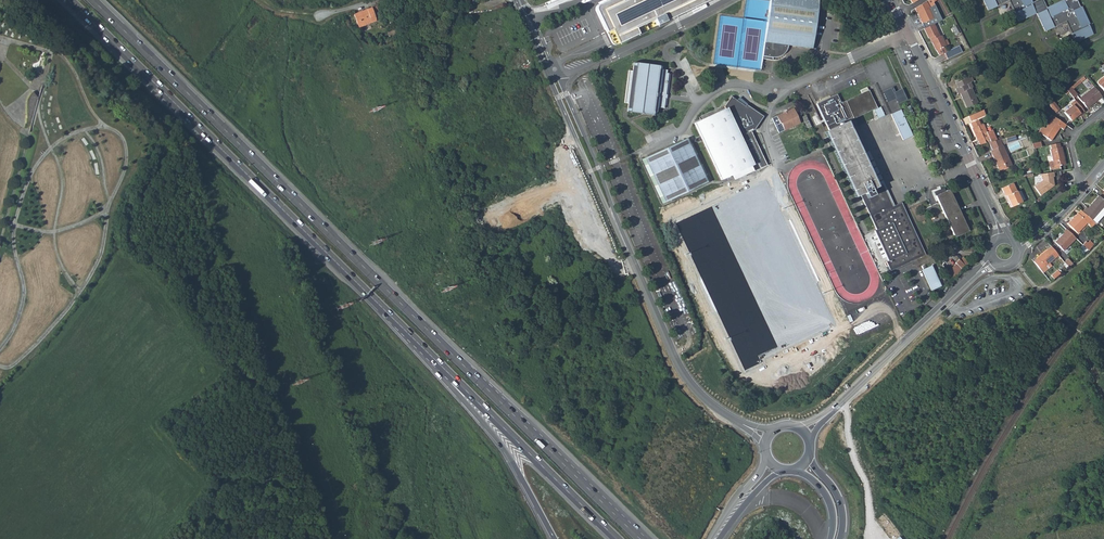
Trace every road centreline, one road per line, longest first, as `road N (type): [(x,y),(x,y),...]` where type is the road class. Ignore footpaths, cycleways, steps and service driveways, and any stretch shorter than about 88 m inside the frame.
road 1 (trunk): [(640,538),(93,0)]
road 2 (trunk): [(69,0),(453,377)]
road 3 (residential): [(891,0),(1002,238)]
road 4 (trunk): [(453,377),(617,538)]
road 5 (residential): [(993,259),(831,412)]
road 6 (tertiary): [(628,251),(685,376),(739,422)]
road 7 (tertiary): [(548,74),(628,251)]
road 8 (trunk): [(453,377),(554,538)]
road 9 (tertiary): [(628,251),(559,75)]

